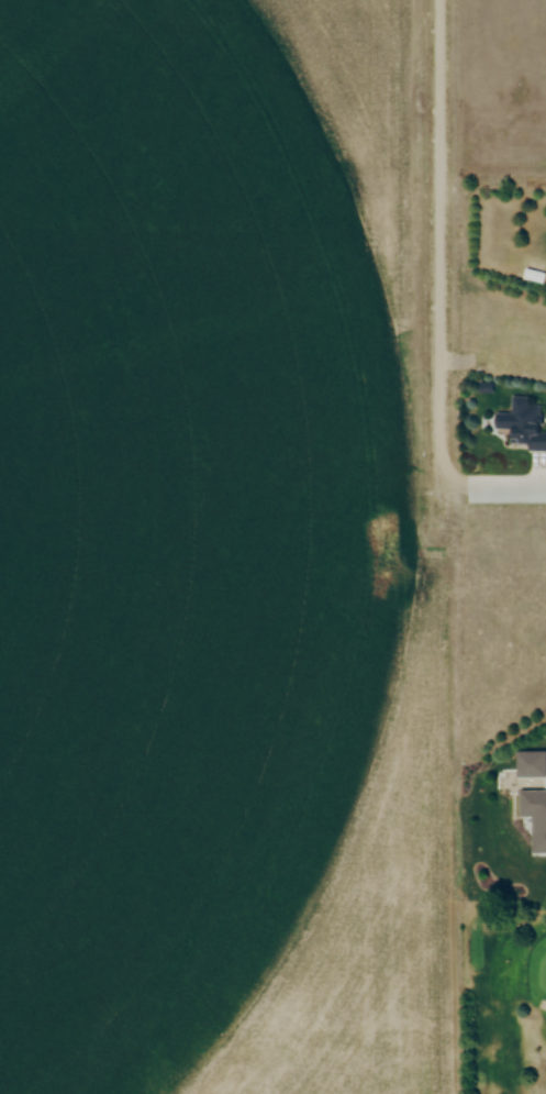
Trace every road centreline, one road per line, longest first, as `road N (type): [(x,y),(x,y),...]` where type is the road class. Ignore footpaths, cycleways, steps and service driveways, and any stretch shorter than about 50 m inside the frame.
road 1 (residential): [(441,0),(443,454),(458,484),(499,490)]

